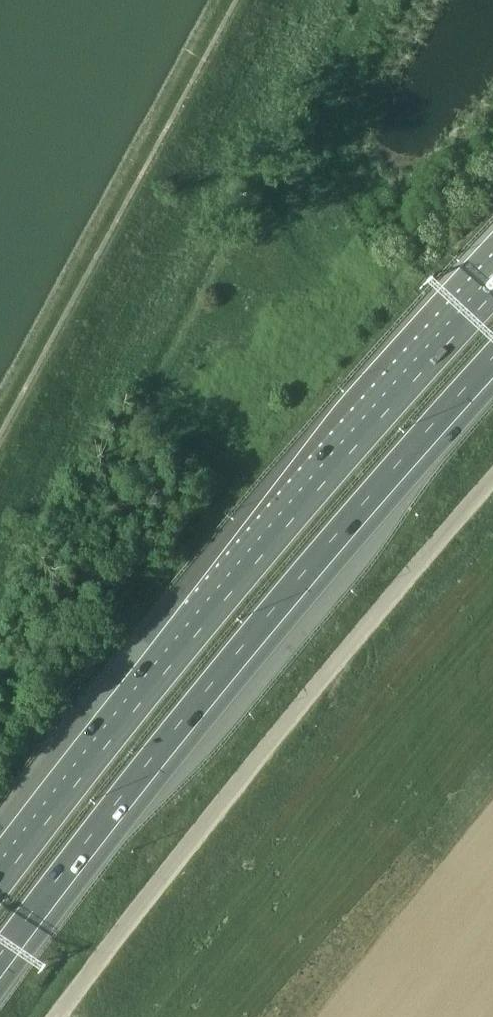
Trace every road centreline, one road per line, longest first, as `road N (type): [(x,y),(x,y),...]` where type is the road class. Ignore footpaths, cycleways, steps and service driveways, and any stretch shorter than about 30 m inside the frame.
road 1 (motorway): [(0,968),(320,562),(492,370)]
road 2 (motorway): [(492,287),(288,514),(0,874)]
road 3 (unclassified): [(295,1016),(492,780)]

